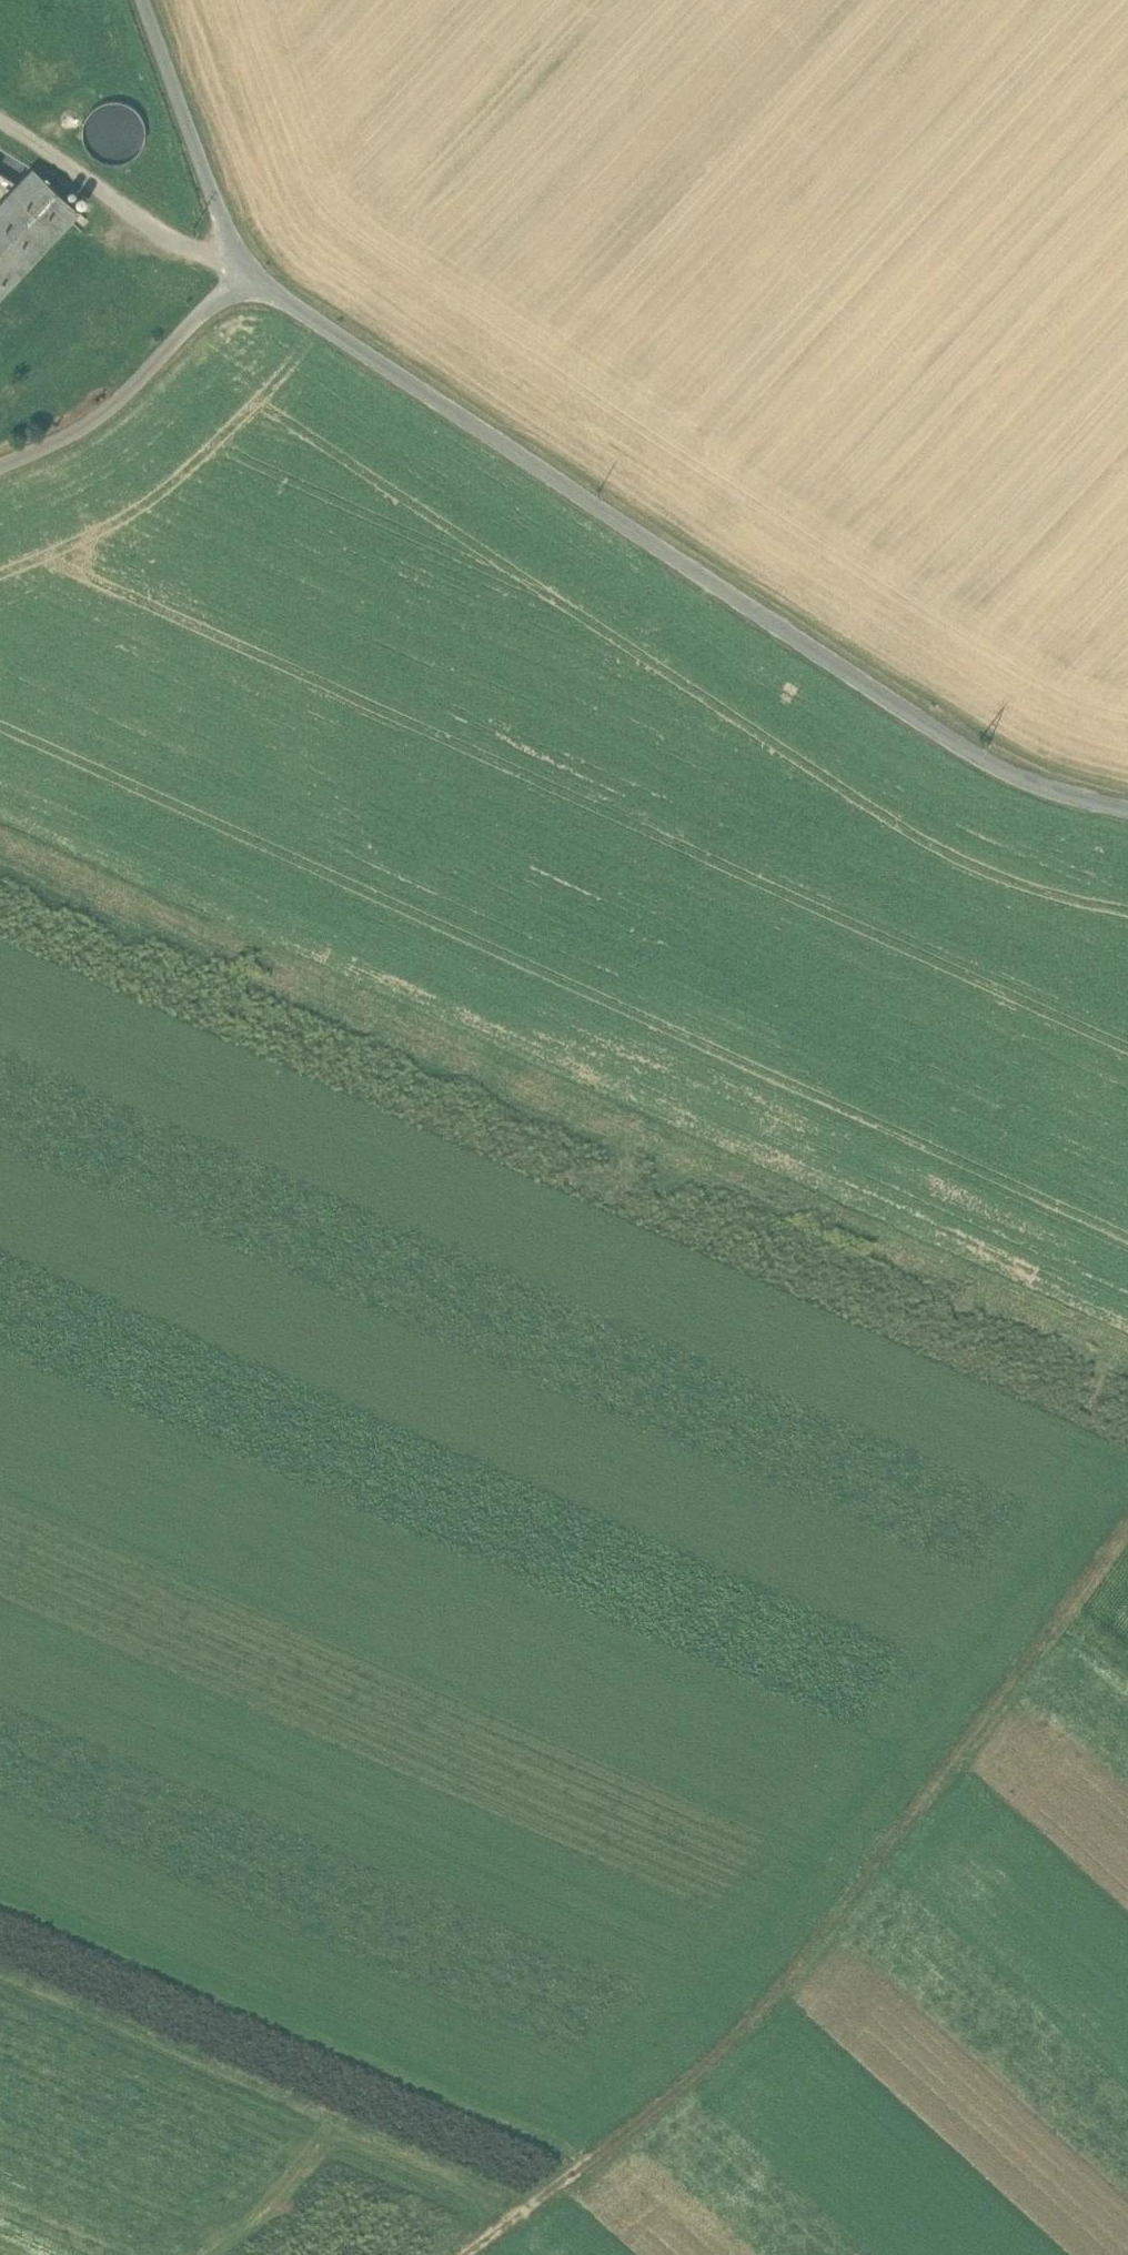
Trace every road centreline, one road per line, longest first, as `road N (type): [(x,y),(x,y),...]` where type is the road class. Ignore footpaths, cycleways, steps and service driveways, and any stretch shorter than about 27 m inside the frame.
road 1 (unclassified): [(1127,809),(998,768),(243,274)]
road 2 (track): [(469,2254),(764,2005),(1127,1524)]
road 3 (track): [(0,466),(114,407),(243,274)]
road 4 (unclassified): [(146,0),(243,274)]
road 5 (track): [(0,125),(243,274)]

